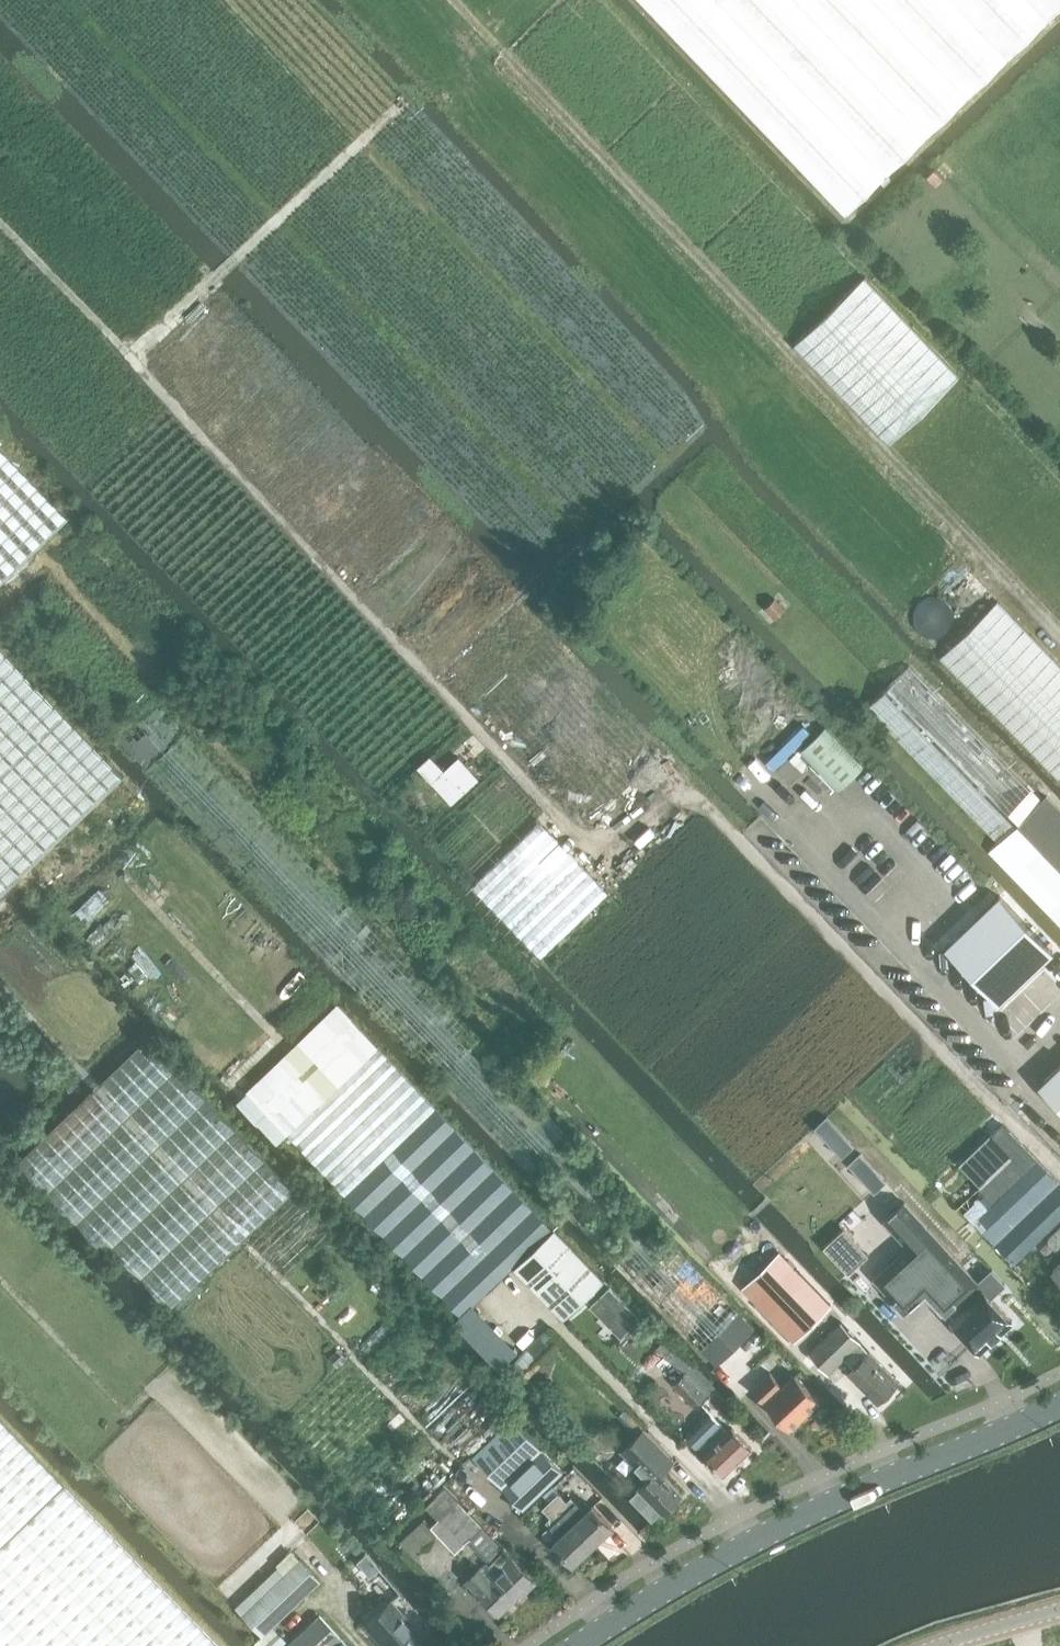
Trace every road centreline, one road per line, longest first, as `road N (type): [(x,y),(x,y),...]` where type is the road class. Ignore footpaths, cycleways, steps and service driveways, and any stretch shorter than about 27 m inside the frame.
road 1 (secondary): [(561,1645),(689,1567),(1059,1401)]
road 2 (tertiary): [(938,1645),(1059,1607)]

